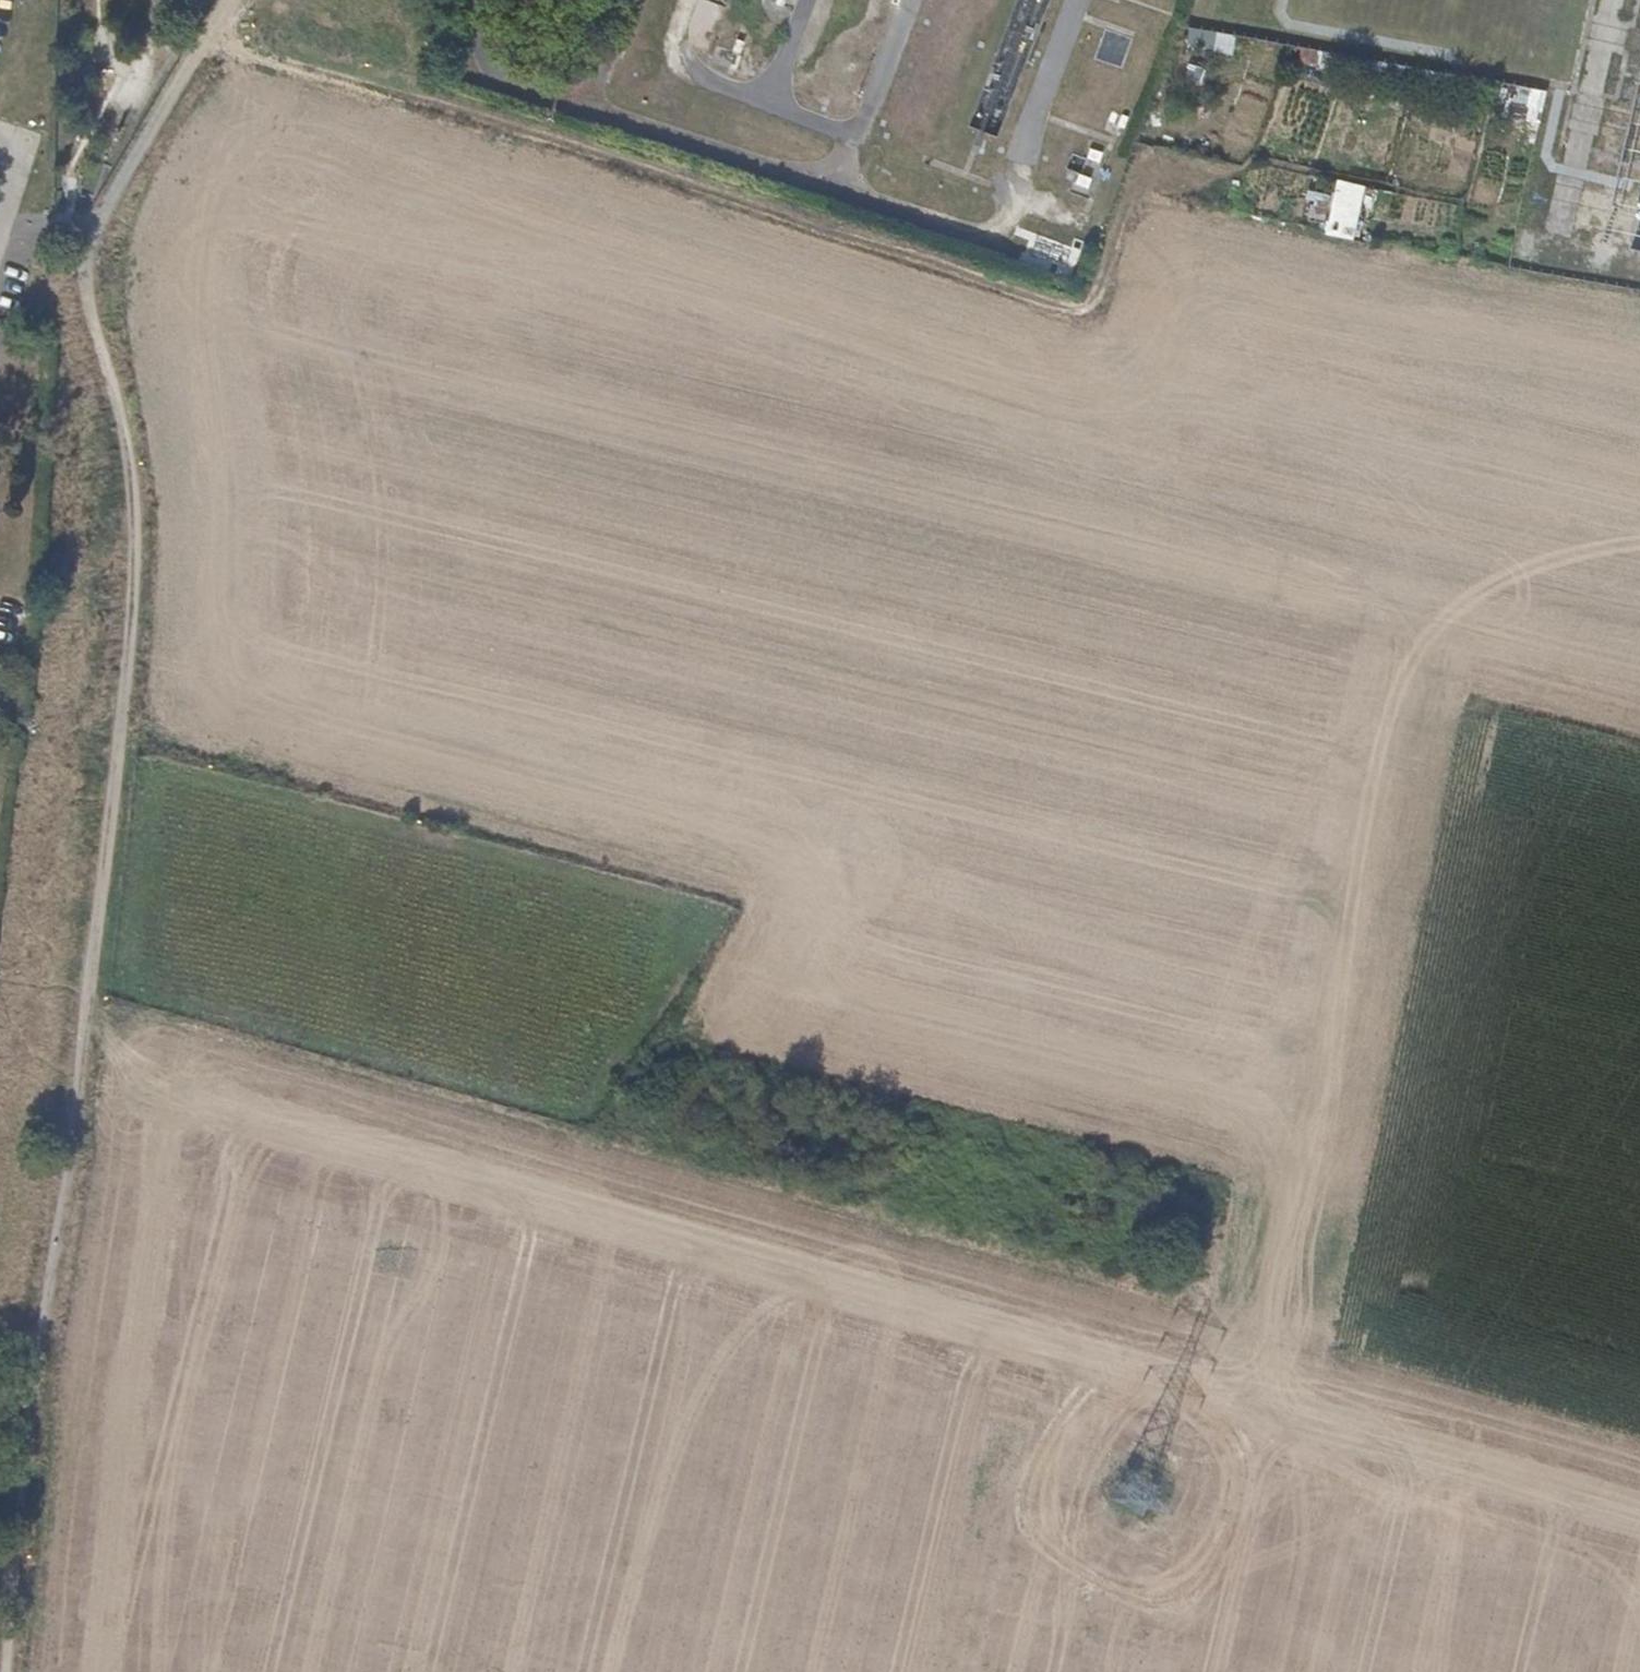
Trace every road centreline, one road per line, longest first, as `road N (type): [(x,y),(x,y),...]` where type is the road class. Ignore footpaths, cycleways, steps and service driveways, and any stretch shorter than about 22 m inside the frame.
road 1 (track): [(29,1671),(84,1030),(143,605),(149,511),(139,419),(85,306),(85,246),(220,0)]

